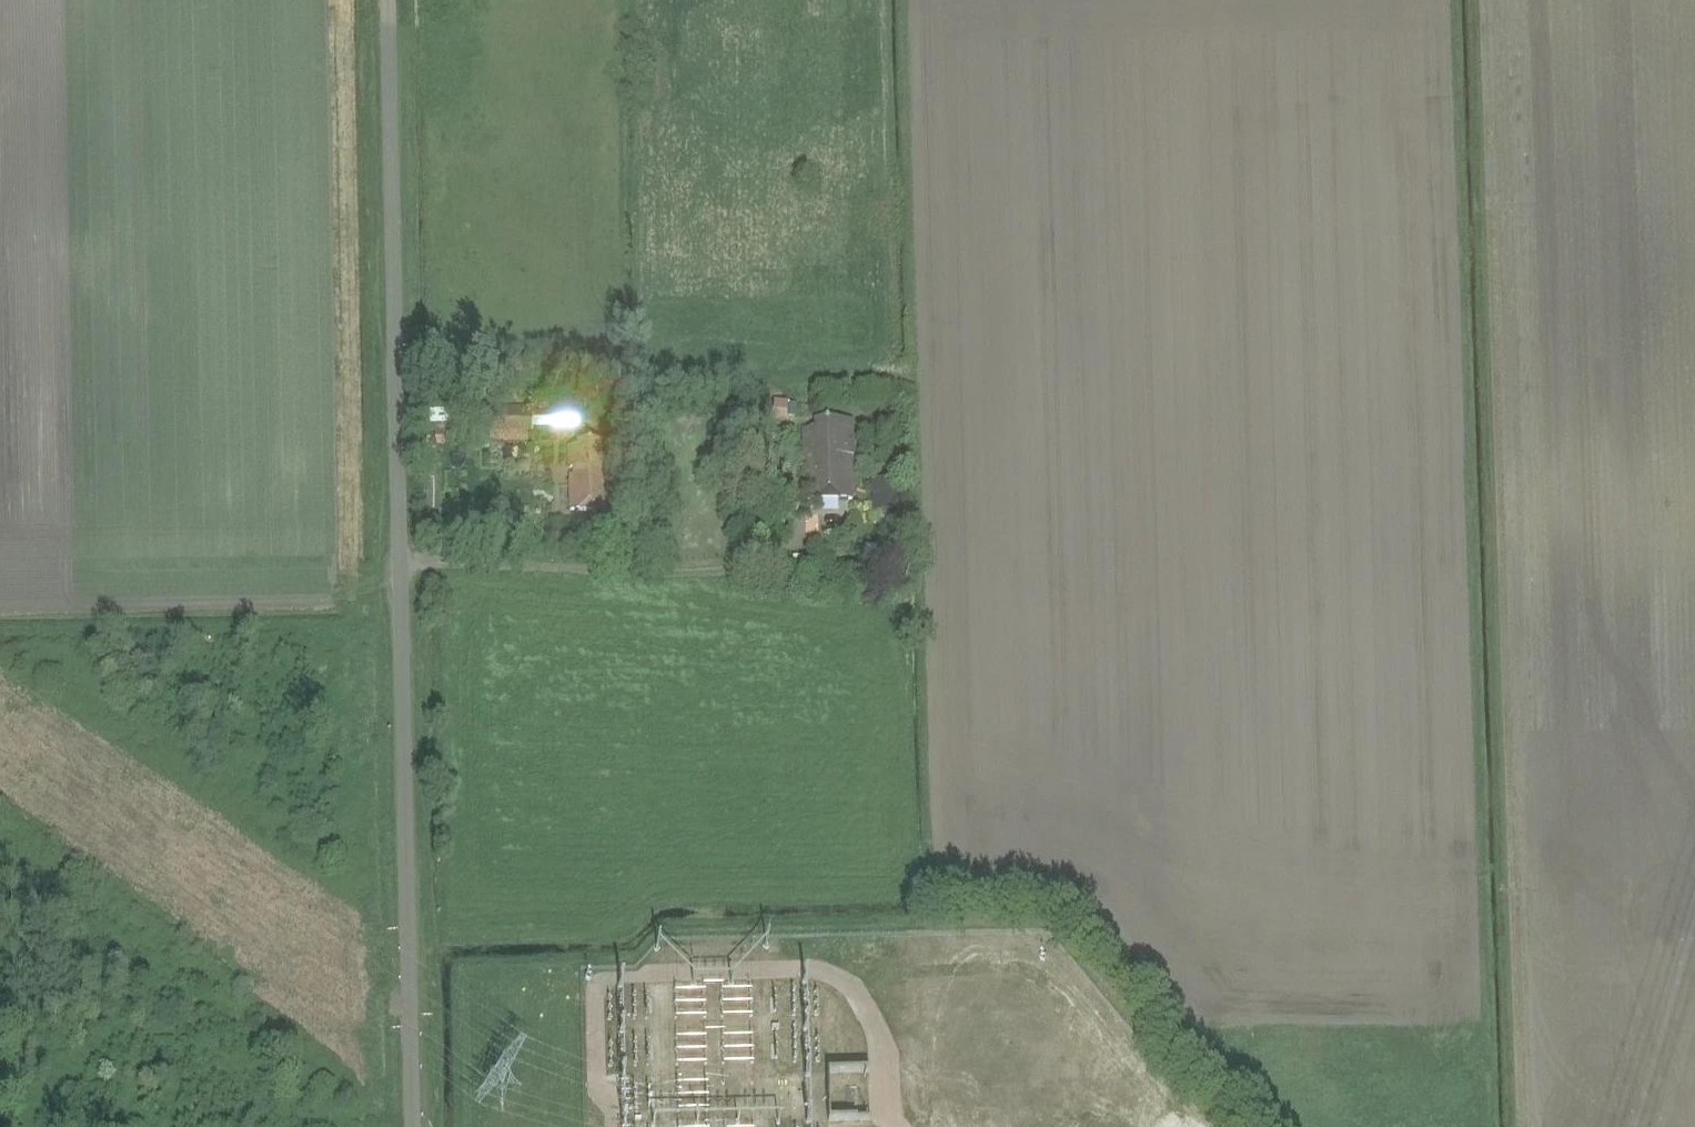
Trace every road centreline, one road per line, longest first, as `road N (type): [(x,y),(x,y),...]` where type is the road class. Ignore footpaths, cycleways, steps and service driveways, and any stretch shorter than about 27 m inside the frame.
road 1 (unclassified): [(411,1126),(395,391)]
road 2 (unclassified): [(902,397),(395,391)]
road 3 (unclassified): [(395,391),(386,0)]

